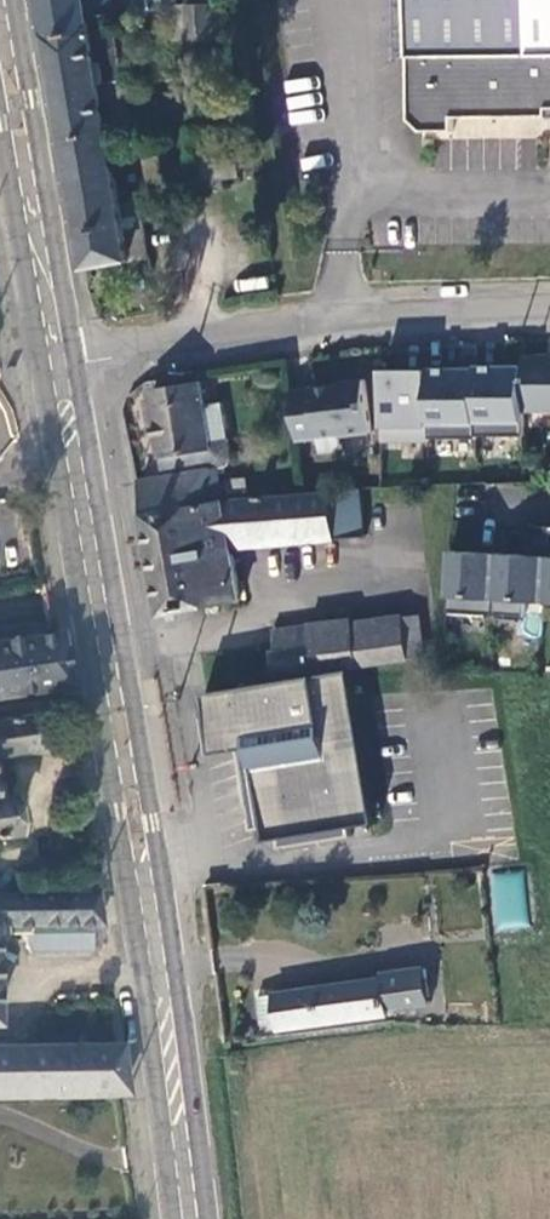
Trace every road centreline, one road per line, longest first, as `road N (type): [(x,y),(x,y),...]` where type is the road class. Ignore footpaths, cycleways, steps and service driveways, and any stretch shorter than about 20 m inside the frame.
road 1 (secondary): [(209,1218),(156,824),(79,364)]
road 2 (secondary): [(44,368),(174,1218)]
road 3 (residential): [(549,310),(341,321),(79,364)]
road 4 (secondary): [(79,364),(18,0)]
road 5 (secondary): [(0,116),(44,368)]

